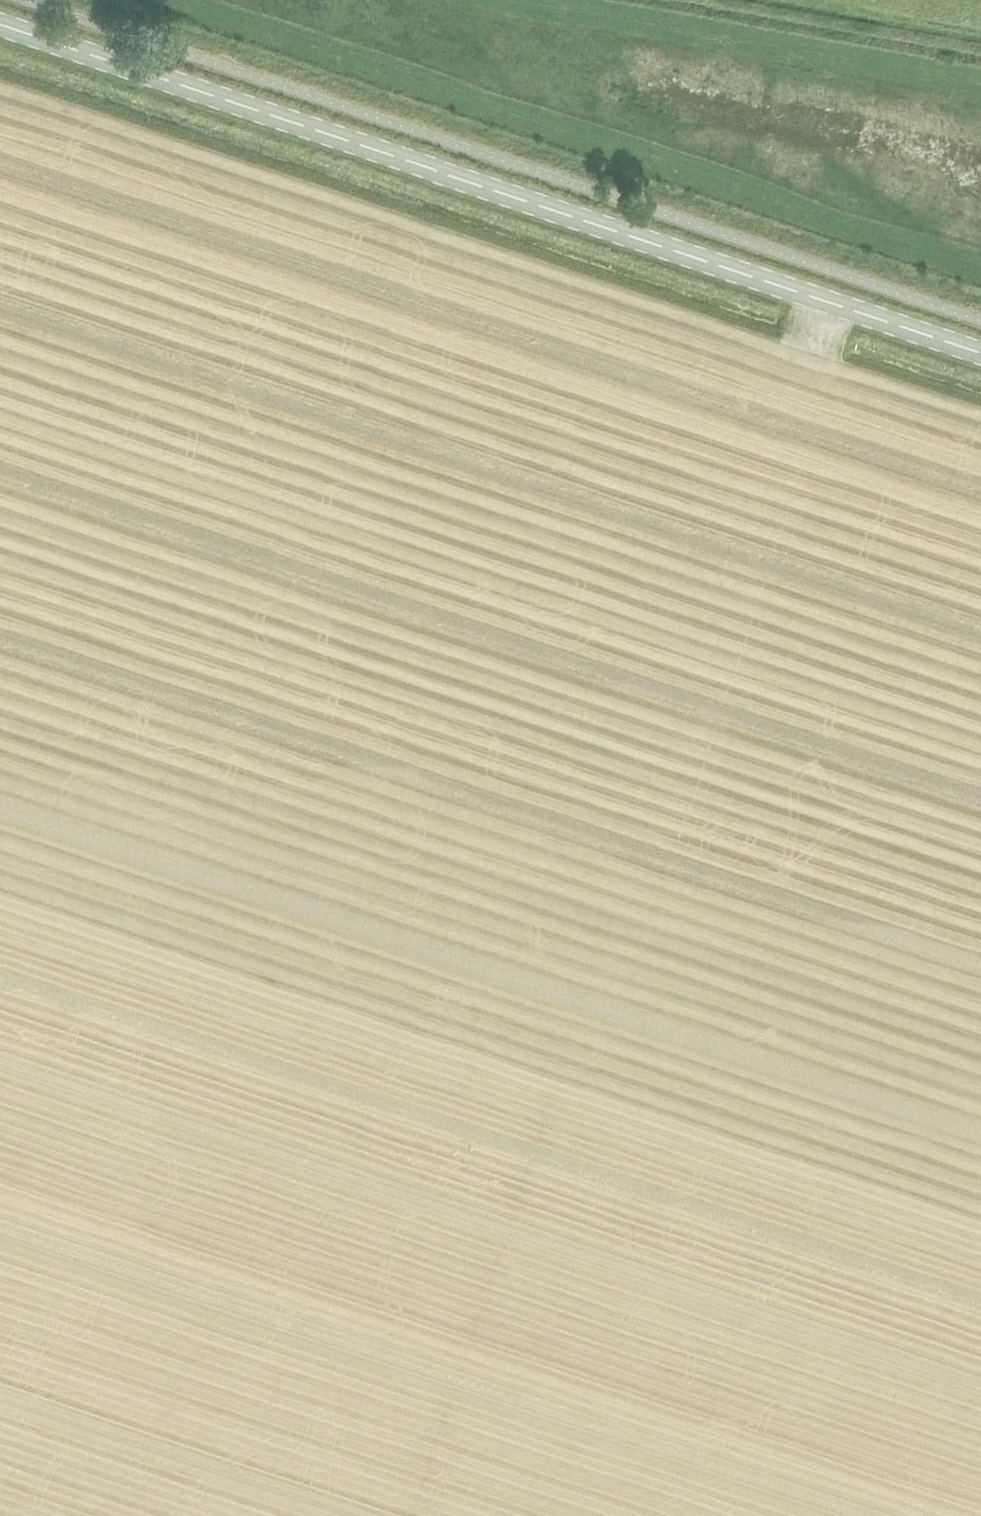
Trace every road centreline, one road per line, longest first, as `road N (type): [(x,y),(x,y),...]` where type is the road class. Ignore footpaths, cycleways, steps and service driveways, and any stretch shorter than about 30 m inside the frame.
road 1 (secondary): [(980,356),(0,29)]

